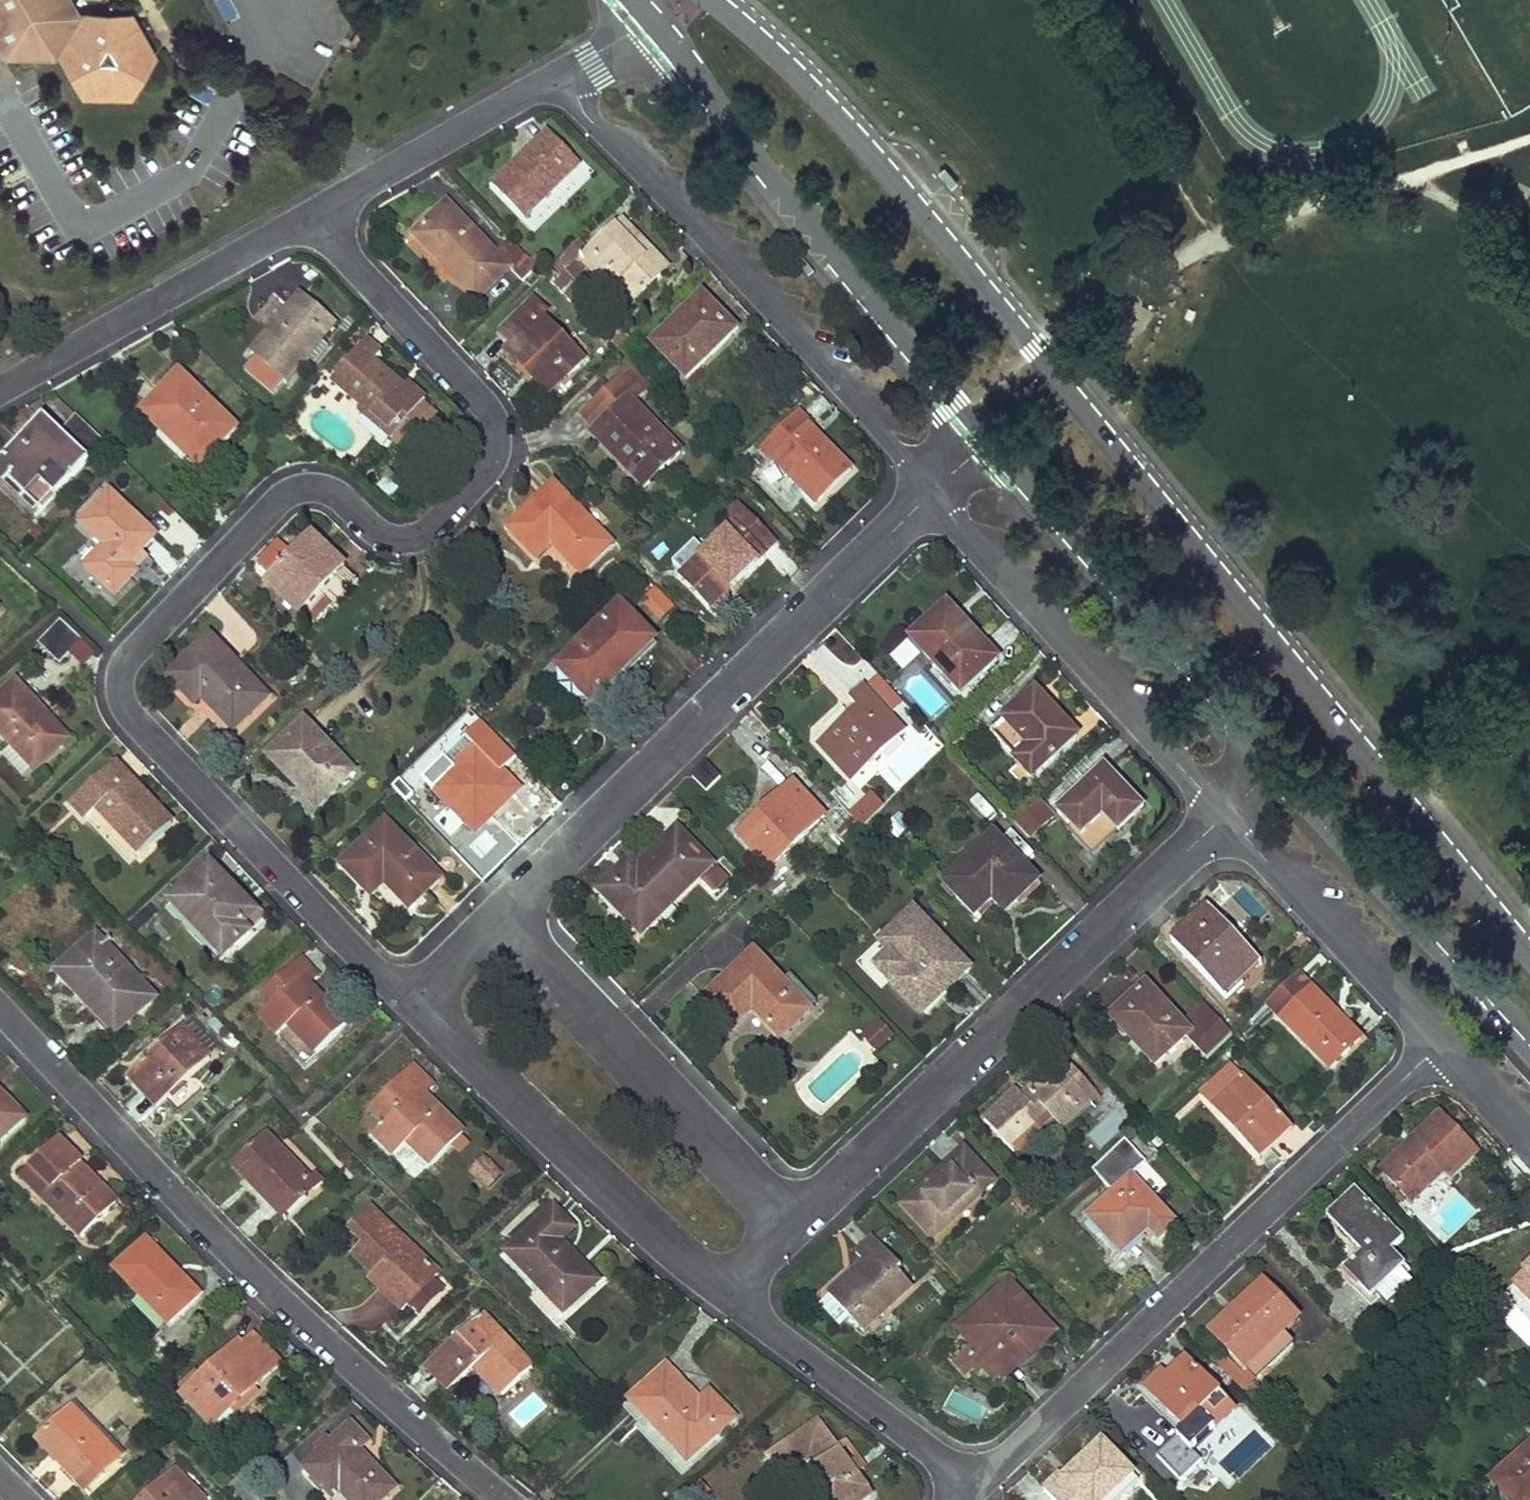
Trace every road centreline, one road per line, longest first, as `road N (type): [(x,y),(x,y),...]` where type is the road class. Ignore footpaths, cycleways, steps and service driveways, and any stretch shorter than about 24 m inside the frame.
road 1 (residential): [(417,1012),(130,716),(121,685),(138,652),(280,501),(314,488),(339,495),(378,533),(405,541),(427,534),(491,468),(499,438),(490,410),(344,253),(319,208)]
road 2 (tertiary): [(1529,958),(927,219),(756,37),(708,0)]
road 3 (residential): [(510,1499),(263,1284),(0,1004)]
road 4 (residential): [(1443,1041),(975,1484)]
road 5 (residential): [(932,493),(497,922)]
road 6 (residential): [(1225,815),(792,1226)]
road 7 (residential): [(932,493),(585,114),(563,73)]
road 8 (tertiary): [(650,21),(874,304),(994,440)]
road 9 (residential): [(1225,815),(932,493)]
road 10 (tertiary): [(994,440),(1280,764)]
road 11 (residential): [(792,1226),(497,922)]
road 12 (residential): [(722,1291),(417,1012)]
road 13 (tertiary): [(1280,764),(1529,1045)]
road 14 (residential): [(319,208),(0,388)]
road 15 (residential): [(975,1484),(722,1291)]
road 16 (residential): [(1443,1041),(1225,815)]
road 17 (track): [(1216,242),(1075,0)]
road 18 (residential): [(563,73),(319,208)]
road 19 (residential): [(1529,1140),(1443,1041)]

